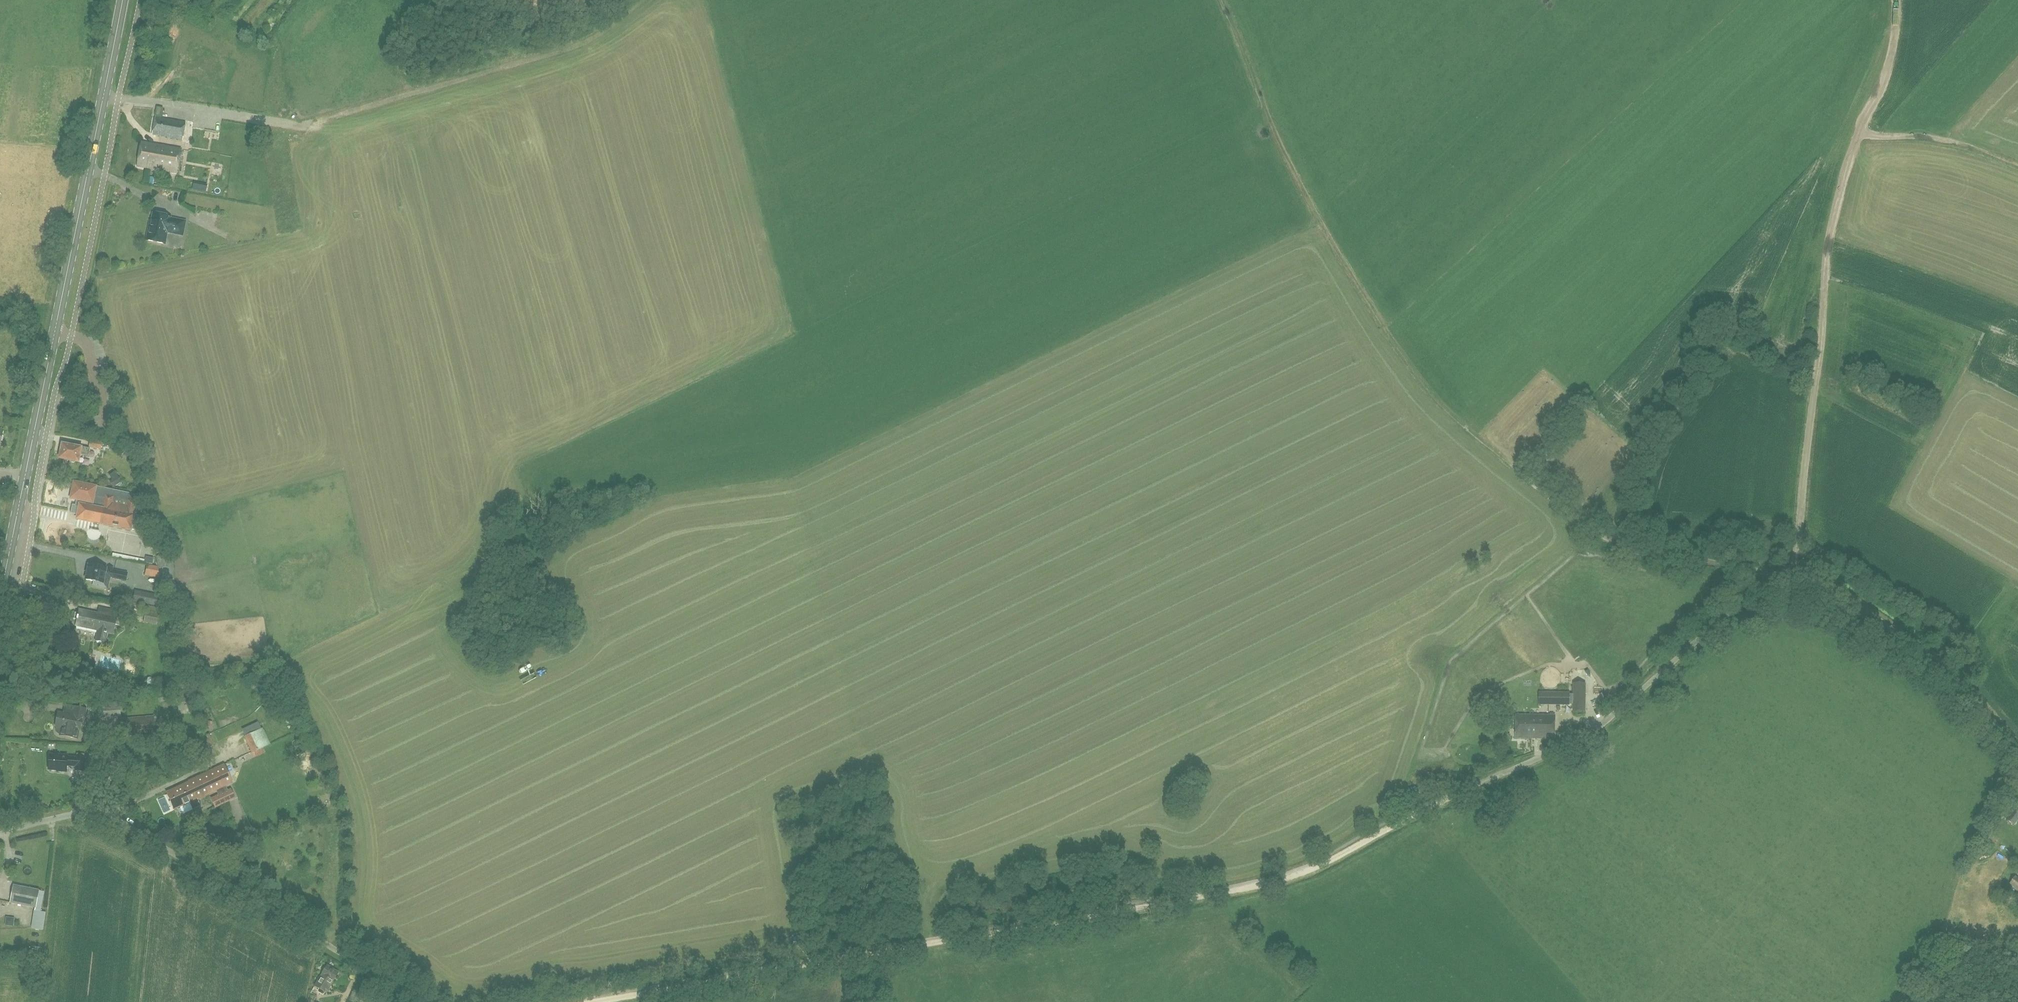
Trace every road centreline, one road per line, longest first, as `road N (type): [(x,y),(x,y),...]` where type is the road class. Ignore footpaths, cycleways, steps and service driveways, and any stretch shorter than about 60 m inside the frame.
road 1 (track): [(593,1001),(1262,884),(1325,862),(1504,773)]
road 2 (track): [(1220,0),(1326,233),(1401,352),(1458,419),(1617,542),(1779,579)]
road 3 (unclassified): [(2017,751),(1922,651),(1830,589),(1789,577),(1755,590),(1596,728),(1504,773)]
road 4 (primary): [(0,597),(122,0)]
road 5 (unclassified): [(422,1001),(113,819),(79,813),(0,832)]
road 6 (track): [(1796,577),(1828,249),(1858,135)]
road 7 (track): [(300,126),(564,49),(639,0)]
road 8 (track): [(1858,135),(1947,140),(2017,165)]
road 9 (track): [(1858,135),(1889,57),(1895,0)]

